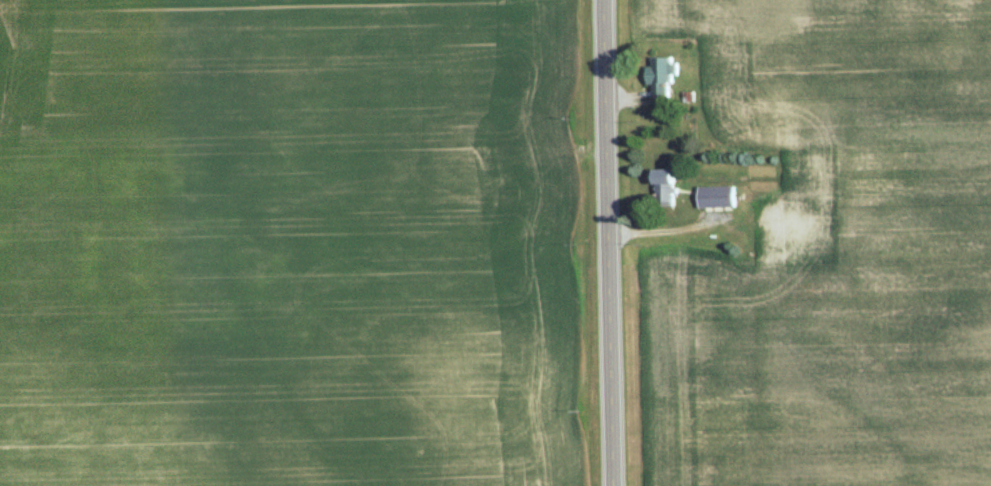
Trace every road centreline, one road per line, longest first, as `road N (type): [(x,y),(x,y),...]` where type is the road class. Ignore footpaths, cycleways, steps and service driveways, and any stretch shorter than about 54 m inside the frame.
road 1 (secondary): [(615,485),(604,0)]

